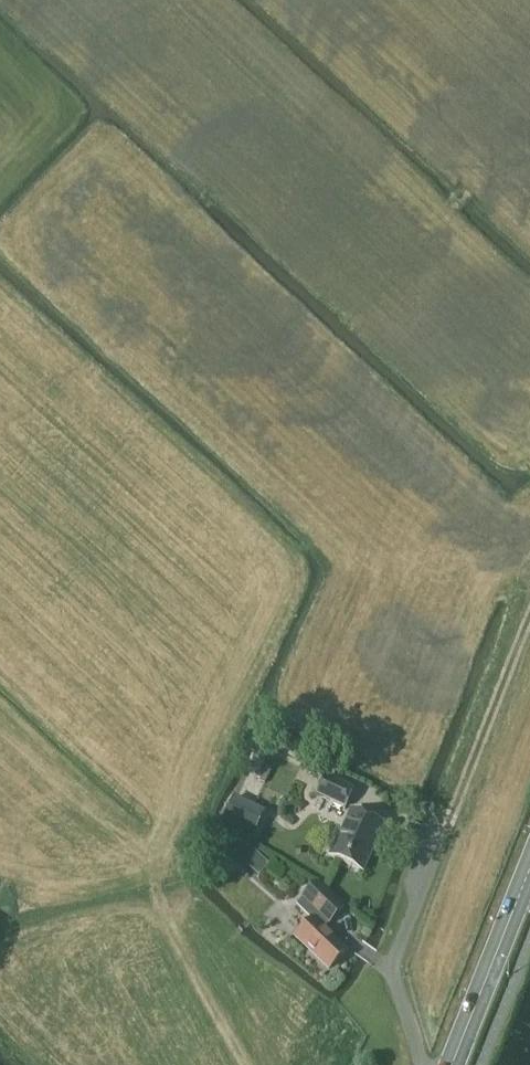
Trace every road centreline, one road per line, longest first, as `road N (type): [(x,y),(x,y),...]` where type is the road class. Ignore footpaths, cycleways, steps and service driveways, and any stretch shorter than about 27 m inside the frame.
road 1 (secondary): [(449,1064),(528,874)]

